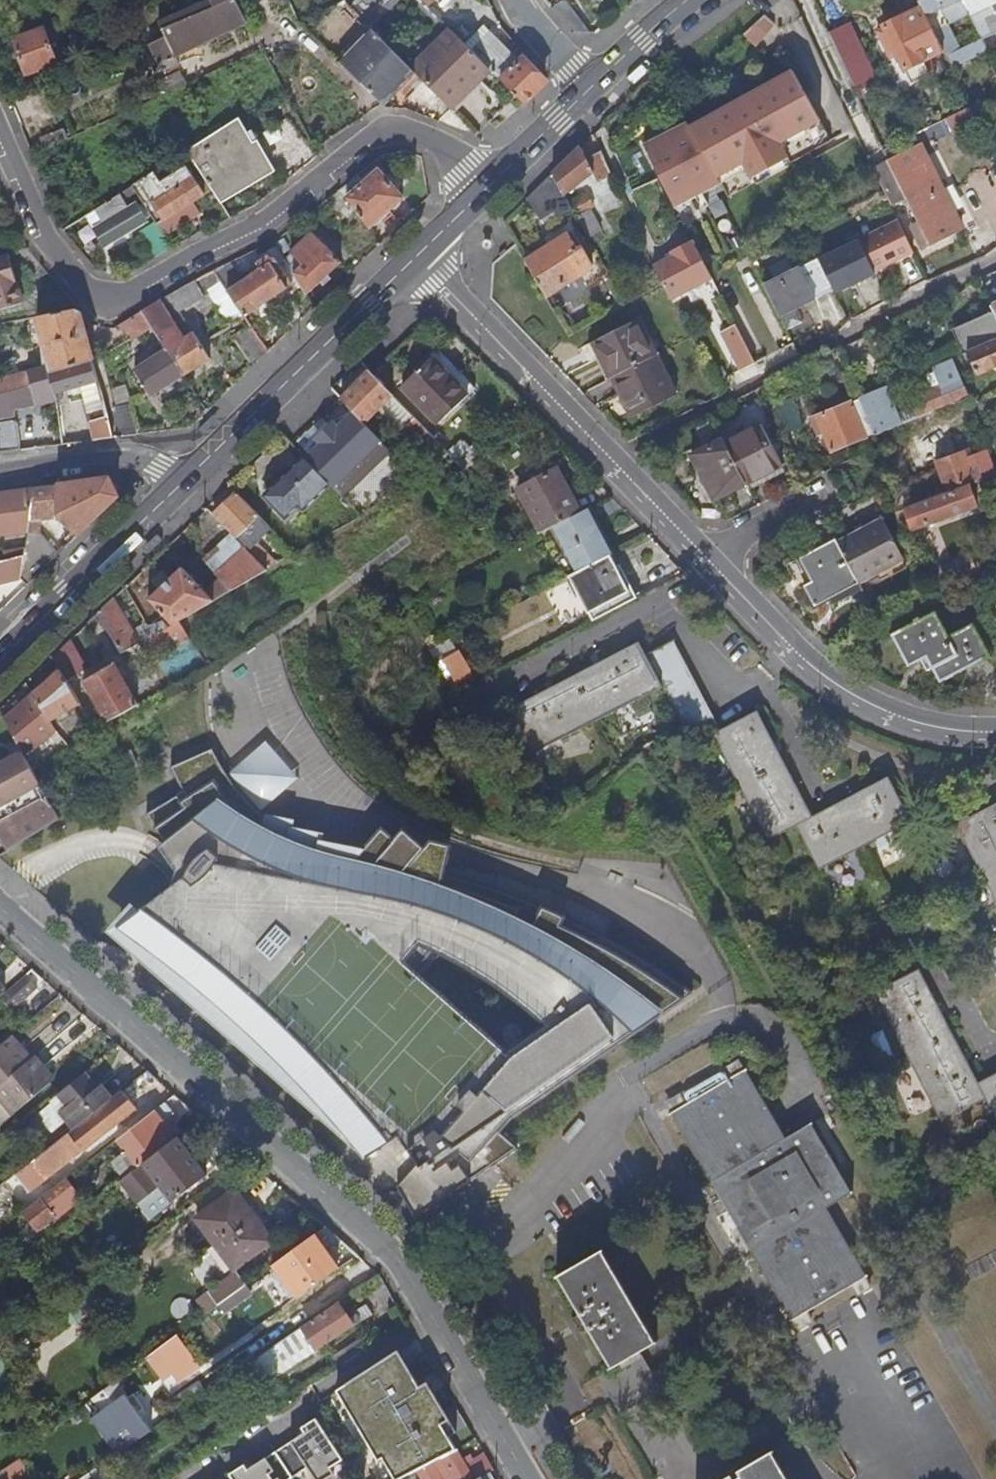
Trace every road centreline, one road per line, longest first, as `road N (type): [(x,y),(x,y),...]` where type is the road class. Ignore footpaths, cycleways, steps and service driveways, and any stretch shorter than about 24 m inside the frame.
road 1 (residential): [(526,1478),(400,1270),(0,915)]
road 2 (residential): [(995,723),(882,706),(798,653),(420,250)]
road 3 (residential): [(0,140),(39,231),(100,307),(281,214),(358,146),(390,129),(437,146),(480,193)]
road 4 (secondary): [(420,250),(182,482)]
road 5 (secondary): [(182,482),(0,657)]
road 6 (residential): [(182,482),(127,454),(0,468)]
road 7 (secondary): [(592,84),(480,193)]
road 8 (secondary): [(685,0),(592,84)]

